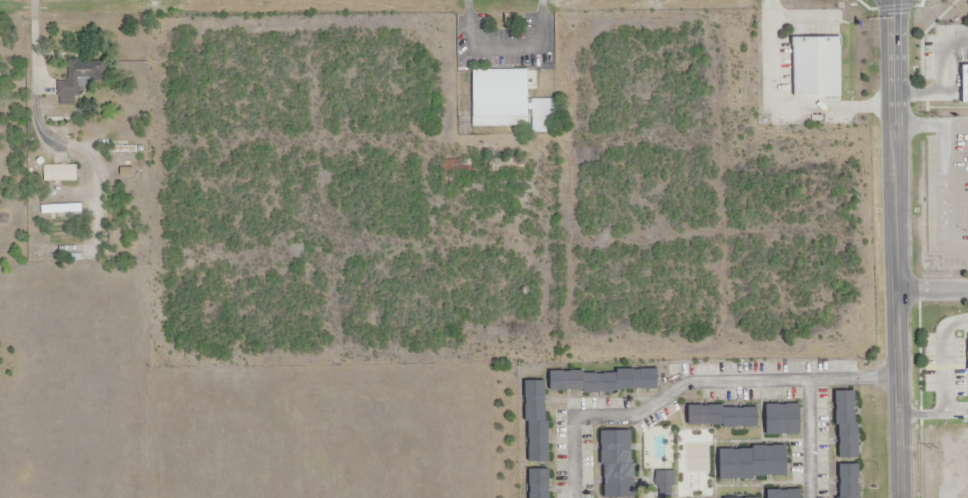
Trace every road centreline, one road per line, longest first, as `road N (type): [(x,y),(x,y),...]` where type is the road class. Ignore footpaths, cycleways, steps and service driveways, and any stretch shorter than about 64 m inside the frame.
road 1 (secondary): [(899,497),(890,0)]

